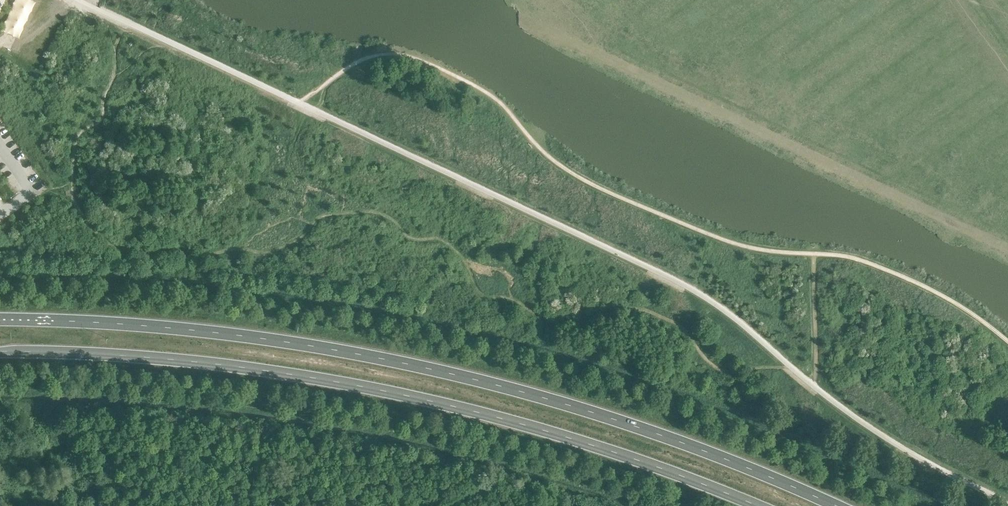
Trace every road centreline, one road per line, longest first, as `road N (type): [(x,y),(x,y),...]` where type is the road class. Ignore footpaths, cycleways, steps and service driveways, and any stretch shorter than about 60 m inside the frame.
road 1 (trunk): [(835,505),(750,467),(480,381),(274,339),(140,323),(0,320)]
road 2 (trunk): [(0,354),(145,356),(397,394),(490,415),(755,505)]
road 3 (track): [(1007,250),(511,13)]

